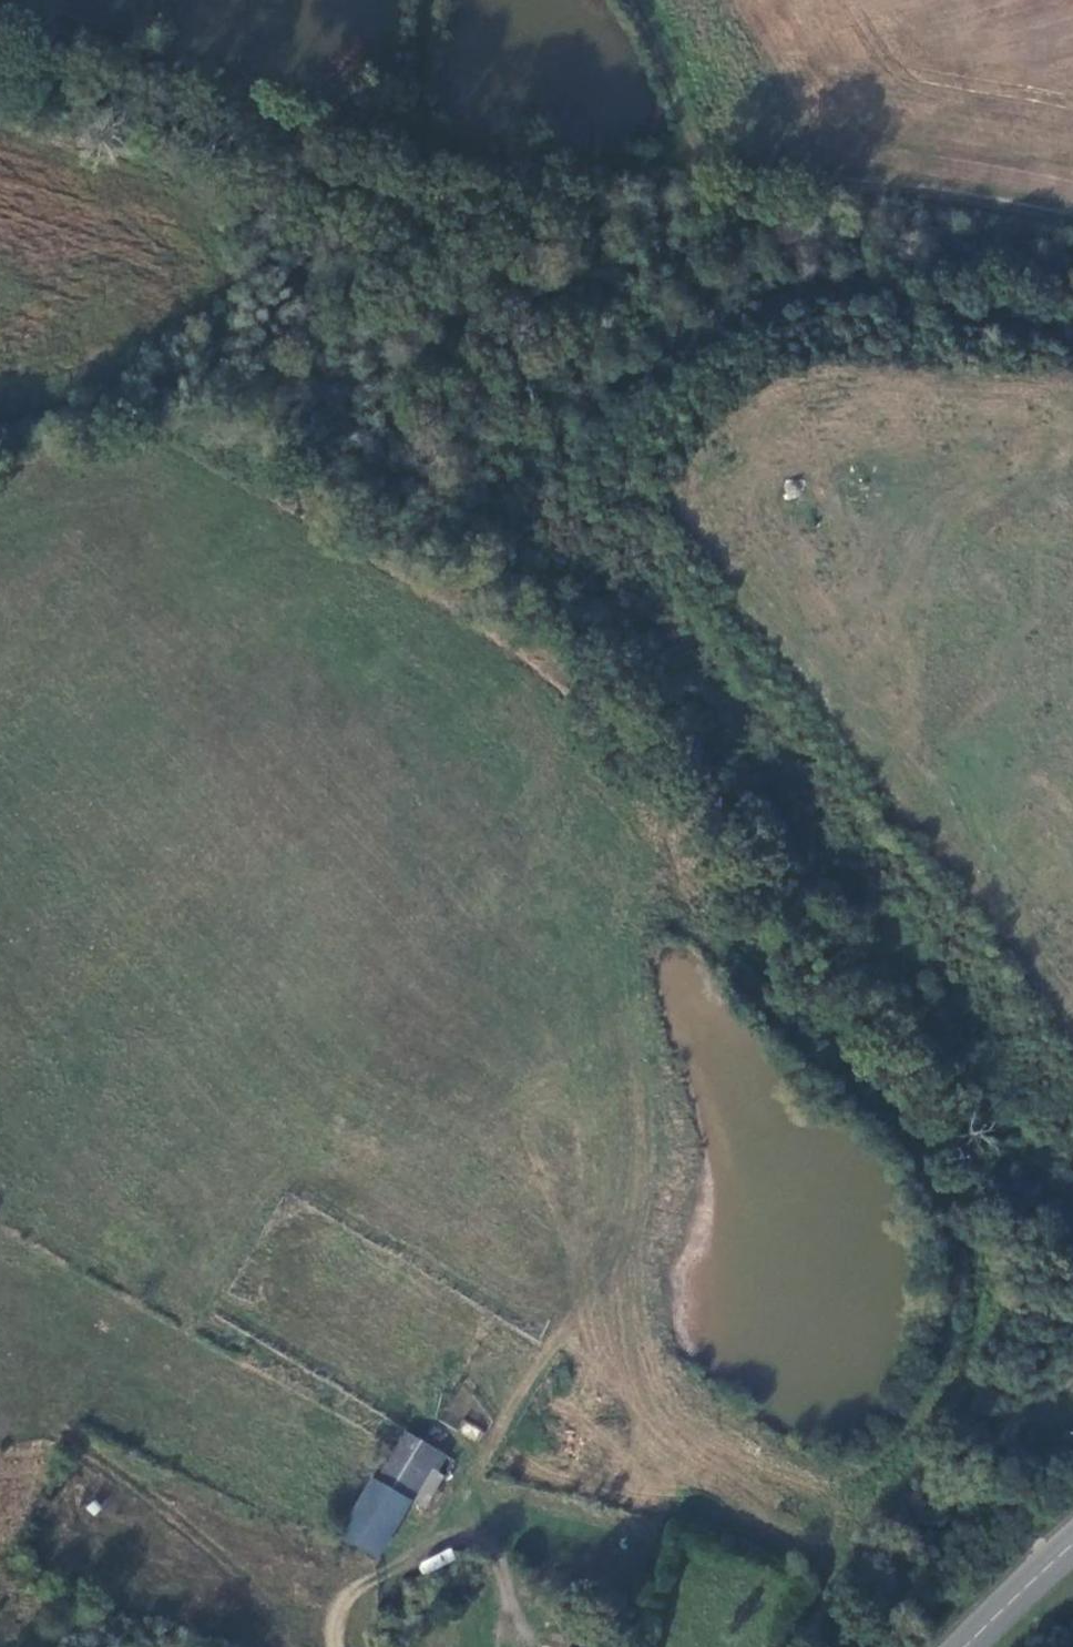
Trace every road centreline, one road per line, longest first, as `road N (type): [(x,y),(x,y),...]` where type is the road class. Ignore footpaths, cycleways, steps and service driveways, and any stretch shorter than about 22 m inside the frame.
road 1 (secondary): [(967,1646),(1072,1545)]

